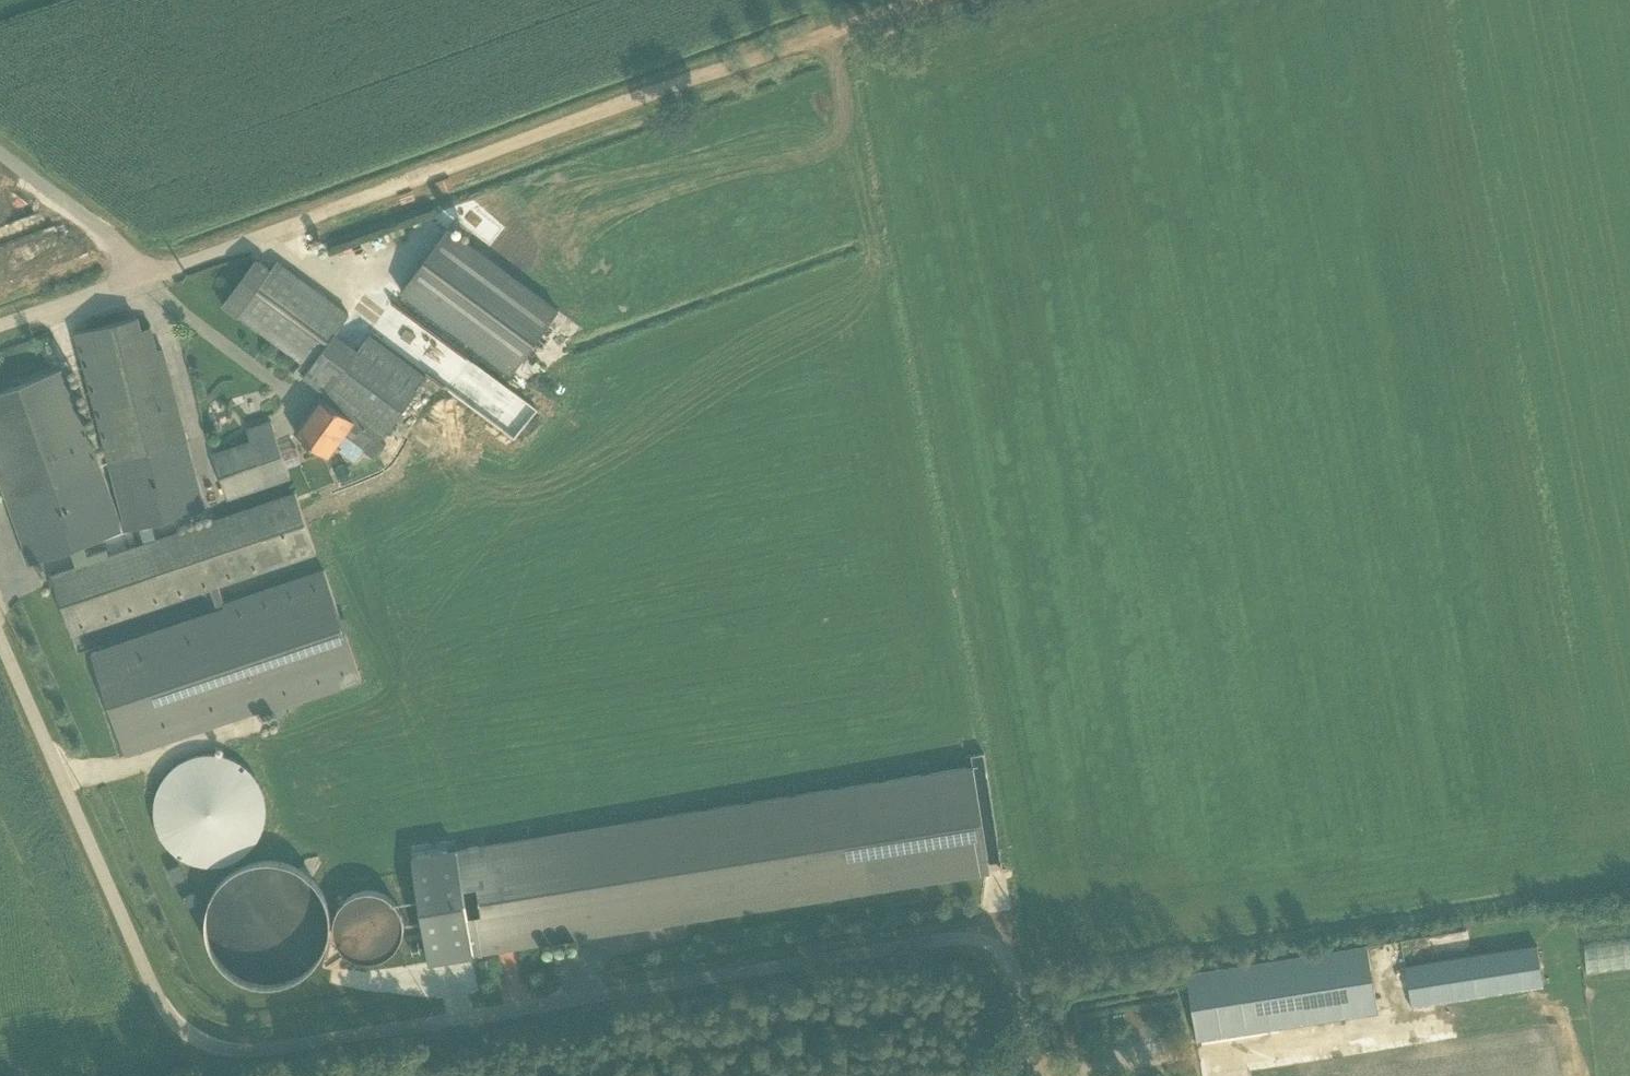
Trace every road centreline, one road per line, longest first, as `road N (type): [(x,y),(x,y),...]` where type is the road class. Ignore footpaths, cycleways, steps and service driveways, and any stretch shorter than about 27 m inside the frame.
road 1 (unclassified): [(1057,1075),(1032,945),(213,1050),(181,1036),(0,628)]
road 2 (track): [(326,213),(927,0)]
road 3 (unclassified): [(142,277),(326,213)]
road 4 (unclassified): [(142,277),(108,234),(0,154)]
road 5 (unclassified): [(0,327),(142,277)]

